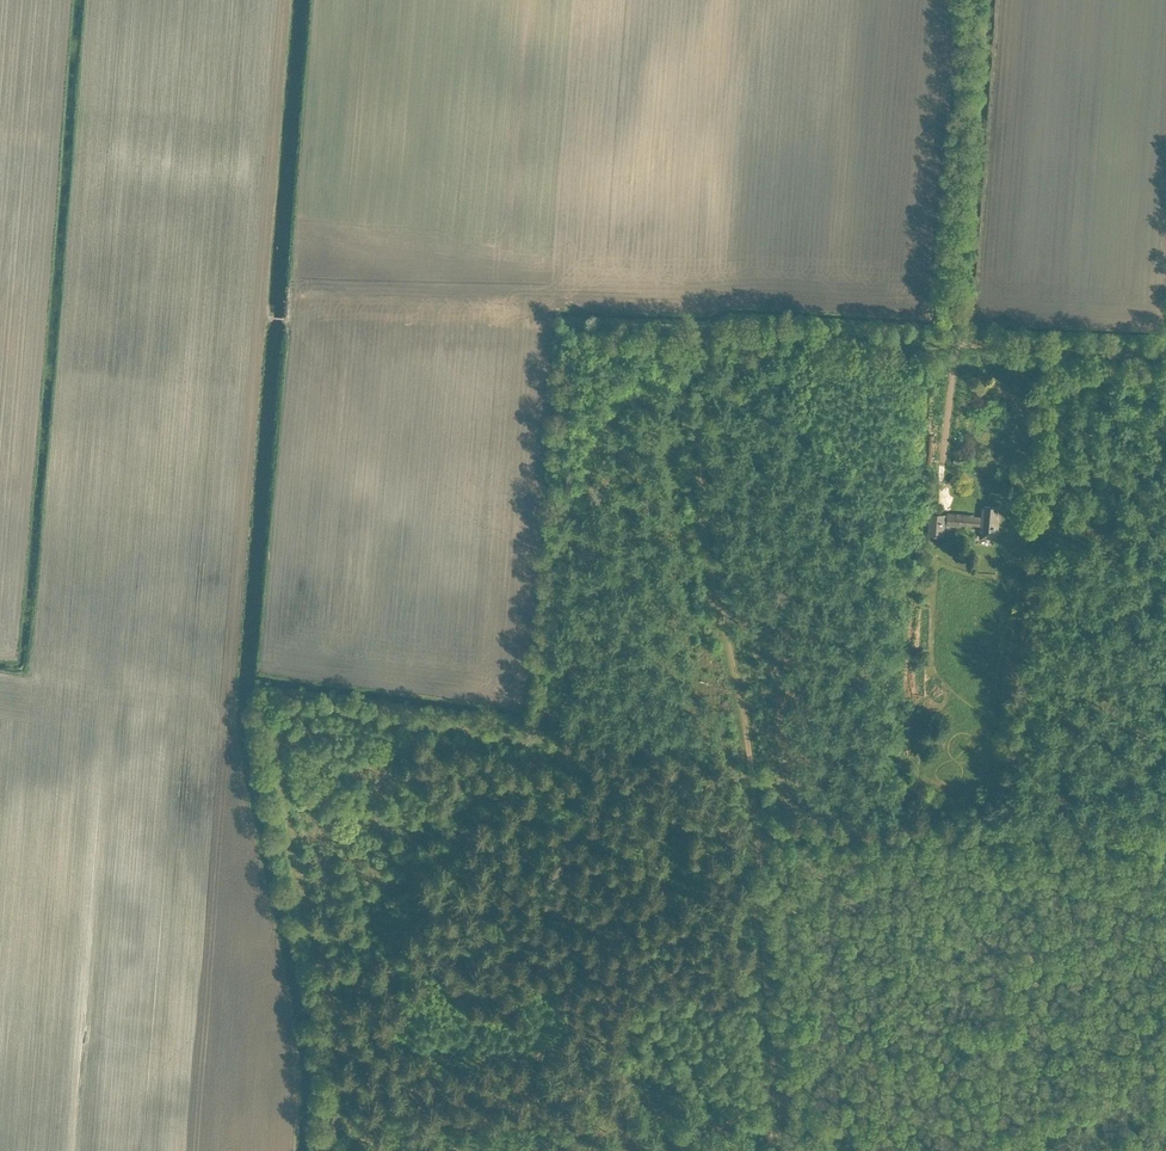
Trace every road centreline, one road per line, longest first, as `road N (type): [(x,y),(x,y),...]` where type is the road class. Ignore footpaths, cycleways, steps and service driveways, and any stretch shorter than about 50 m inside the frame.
road 1 (track): [(322,1150),(324,1034),(268,738),(277,711),(296,704),(548,736),(725,840),(1165,836)]
road 2 (track): [(774,1150),(734,676),(697,498),(702,436),(719,396),(739,368),(776,339),(797,335)]
road 3 (track): [(1165,352),(797,335)]

